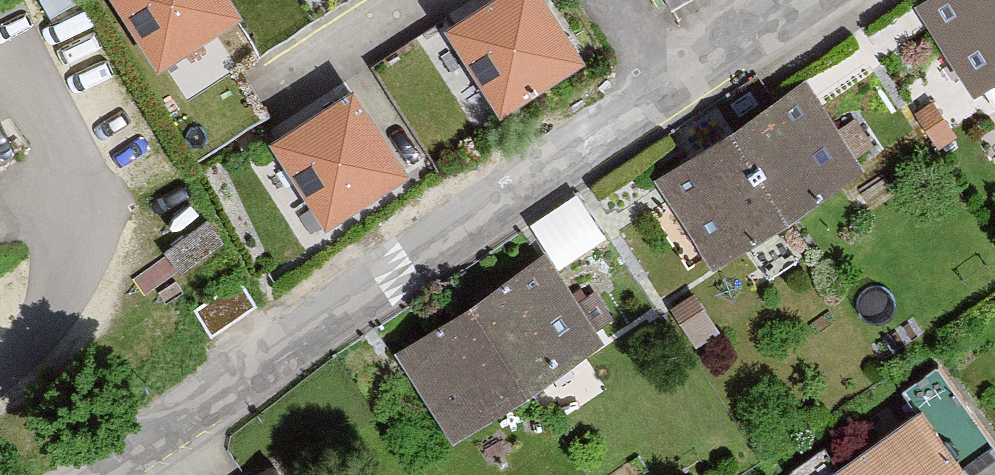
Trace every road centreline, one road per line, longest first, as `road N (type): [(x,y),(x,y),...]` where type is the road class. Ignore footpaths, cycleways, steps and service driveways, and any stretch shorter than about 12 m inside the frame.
road 1 (residential): [(803,0),(113,474)]

